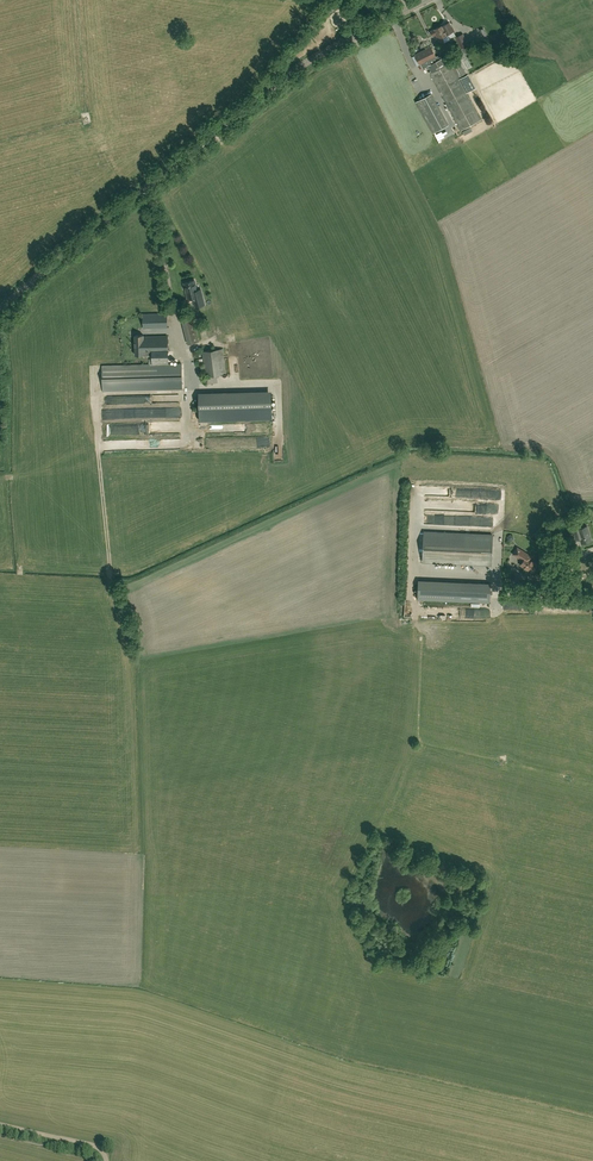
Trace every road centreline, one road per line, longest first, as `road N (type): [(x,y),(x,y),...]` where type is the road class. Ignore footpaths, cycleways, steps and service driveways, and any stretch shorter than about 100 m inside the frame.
road 1 (tertiary): [(0,306),(284,78),(426,0)]

